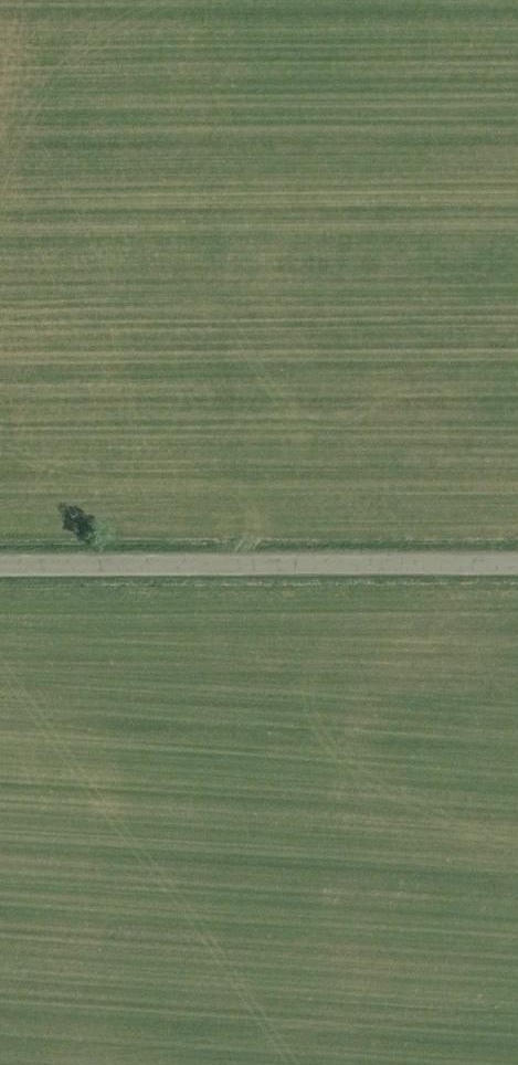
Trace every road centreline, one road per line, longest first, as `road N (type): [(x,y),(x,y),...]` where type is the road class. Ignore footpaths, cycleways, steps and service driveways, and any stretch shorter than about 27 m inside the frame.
road 1 (unclassified): [(517,565),(0,563)]

